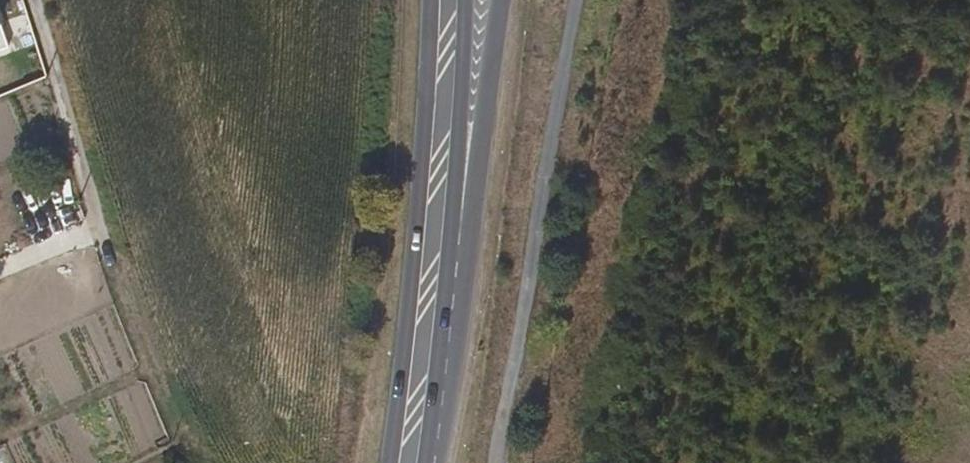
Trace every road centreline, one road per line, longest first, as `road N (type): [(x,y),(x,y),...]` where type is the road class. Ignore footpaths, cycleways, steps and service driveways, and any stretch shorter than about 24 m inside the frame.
road 1 (track): [(498,462),(579,0)]
road 2 (unclassified): [(430,462),(459,313),(501,0)]
road 3 (primary): [(431,0),(390,462)]
road 4 (primary): [(427,462),(466,0)]
road 5 (residential): [(35,0),(100,225)]

